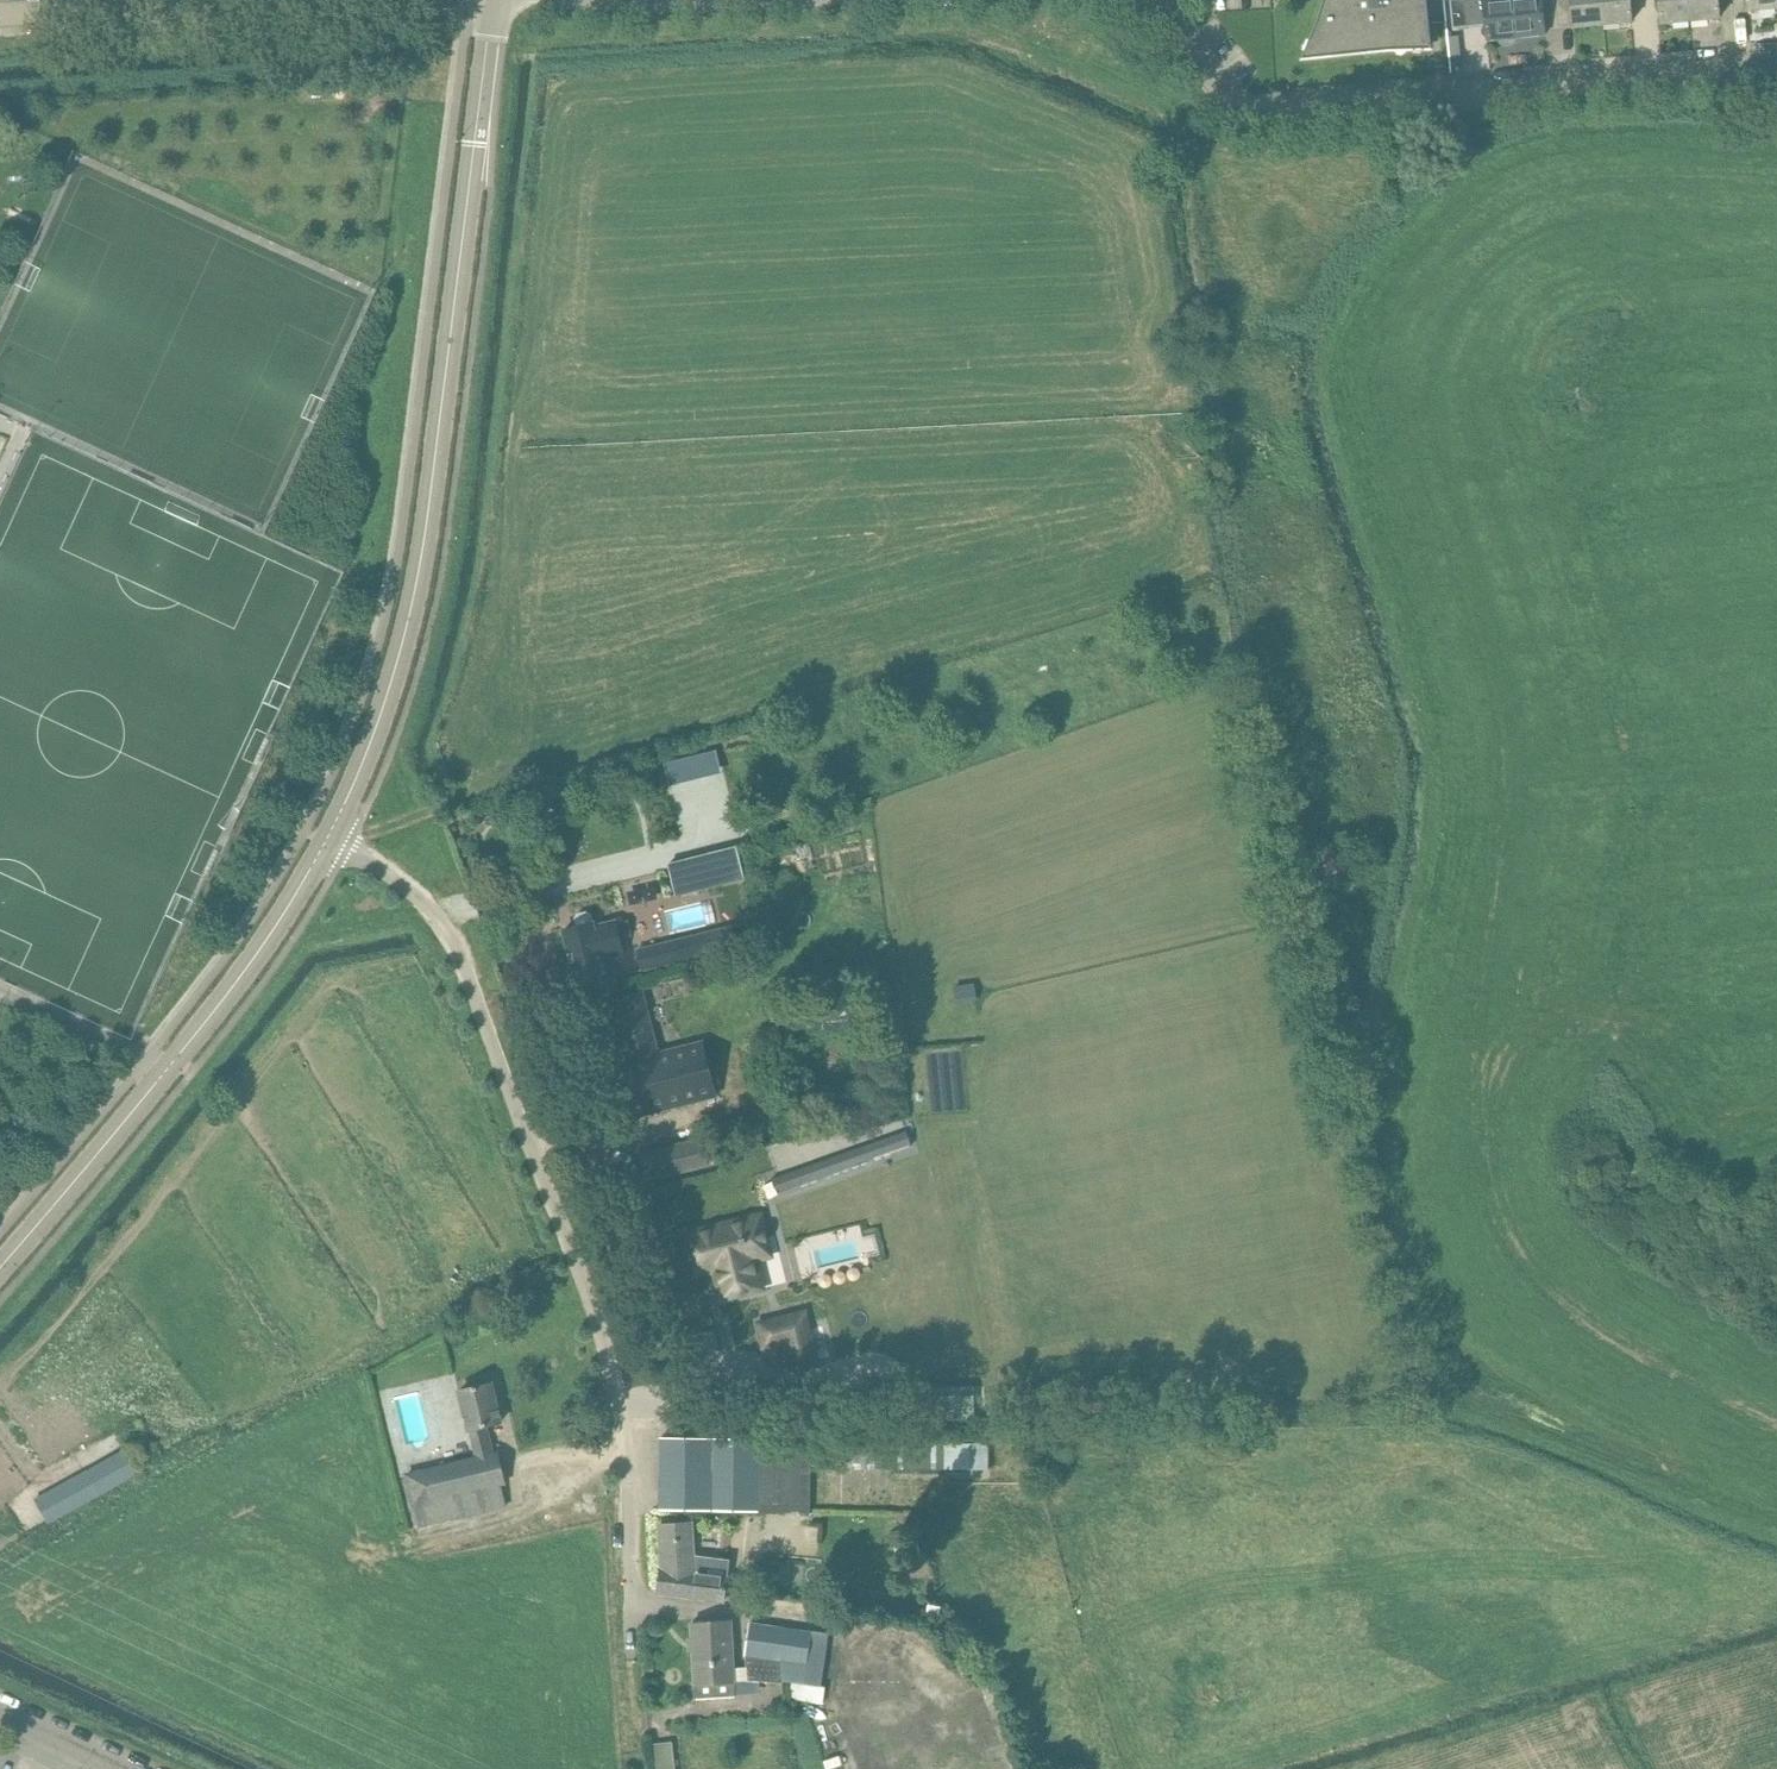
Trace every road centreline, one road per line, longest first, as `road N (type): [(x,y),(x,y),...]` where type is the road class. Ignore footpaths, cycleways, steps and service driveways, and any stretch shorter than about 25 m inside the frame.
road 1 (unclassified): [(629,1658),(624,1440),(607,1317),(458,952),(433,912),(328,839)]
road 2 (tertiary): [(328,839),(383,712),(415,595),(498,0)]
road 3 (residential): [(1776,63),(1244,109),(1150,0)]
road 4 (tertiary): [(0,1267),(240,977),(328,839)]
road 5 (residential): [(0,16),(216,0)]
road 6 (unclassified): [(132,1768),(0,1707)]

